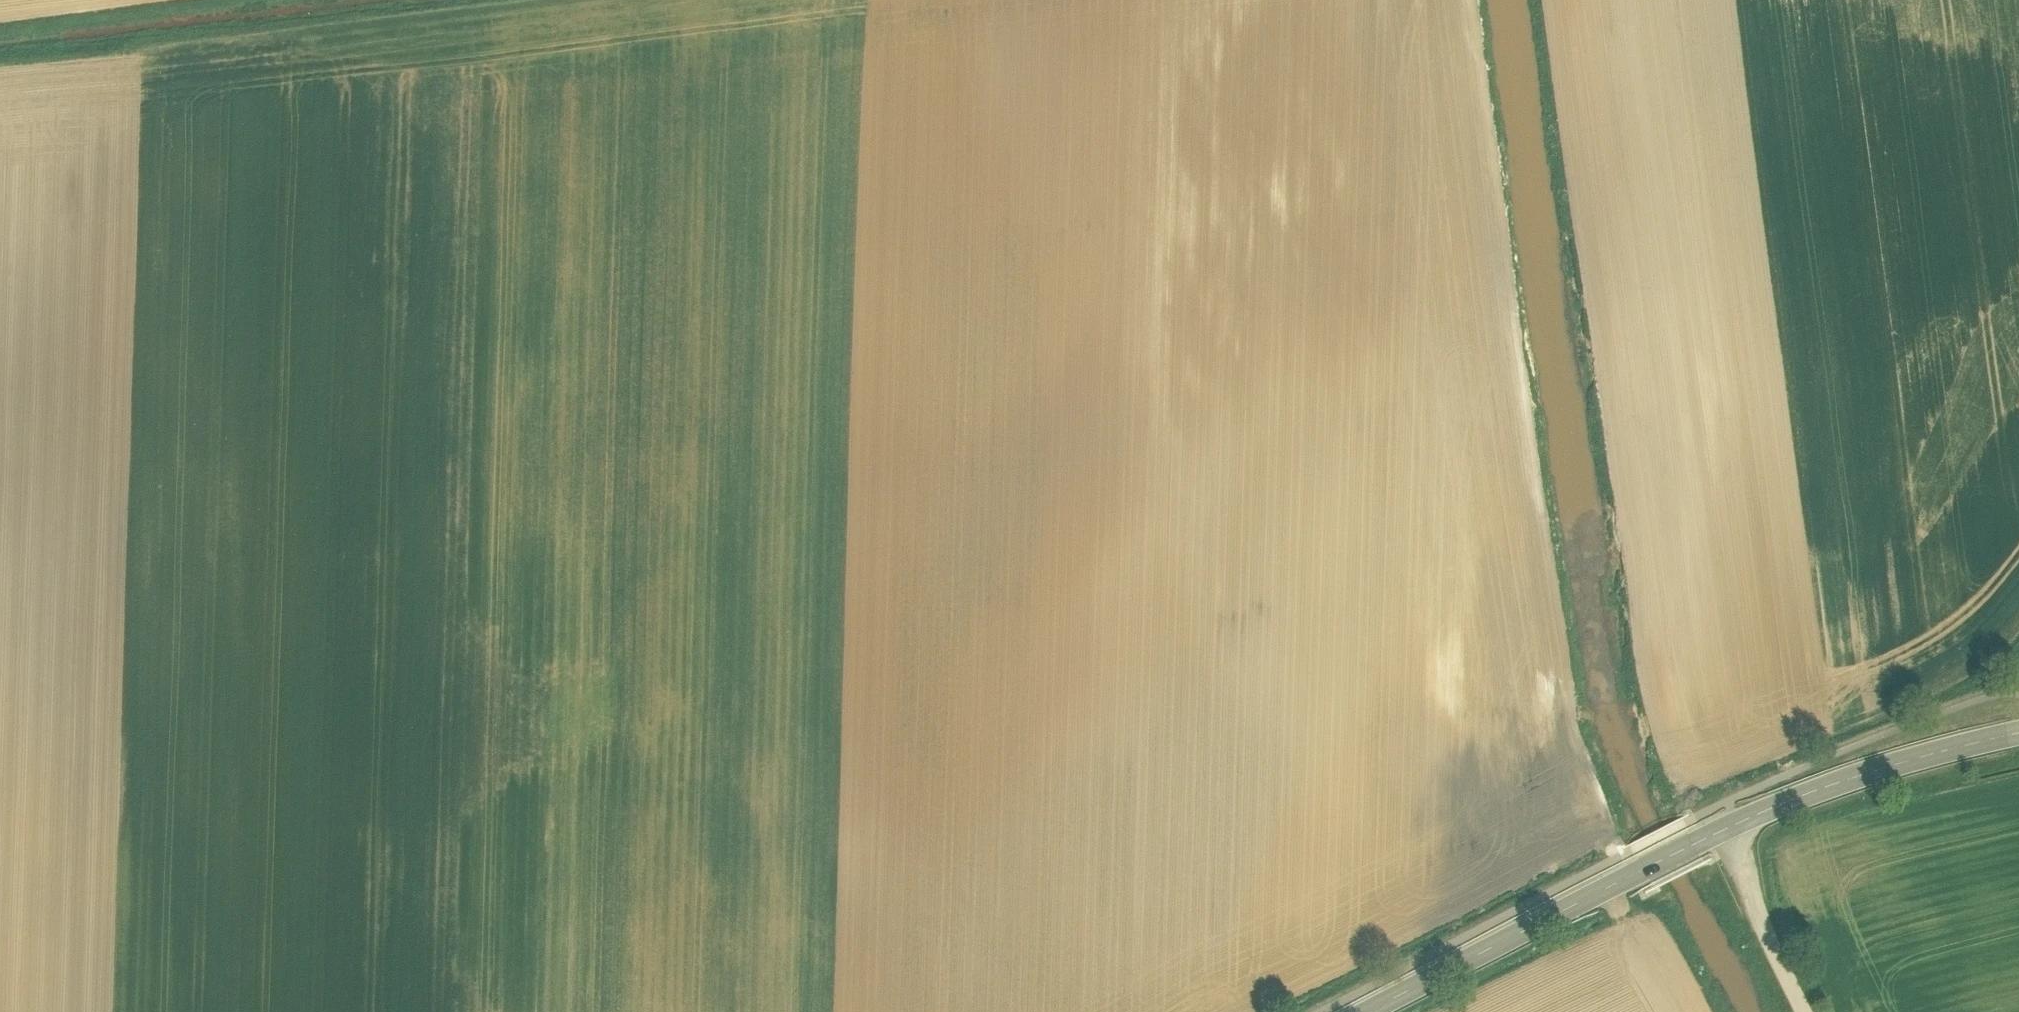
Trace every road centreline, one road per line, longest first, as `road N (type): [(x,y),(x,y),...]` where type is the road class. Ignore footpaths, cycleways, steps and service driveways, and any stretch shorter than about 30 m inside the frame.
road 1 (tertiary): [(1370,1011),(1728,828),(1876,771),(2018,736)]
road 2 (track): [(1728,828),(1746,889),(1804,1011)]

